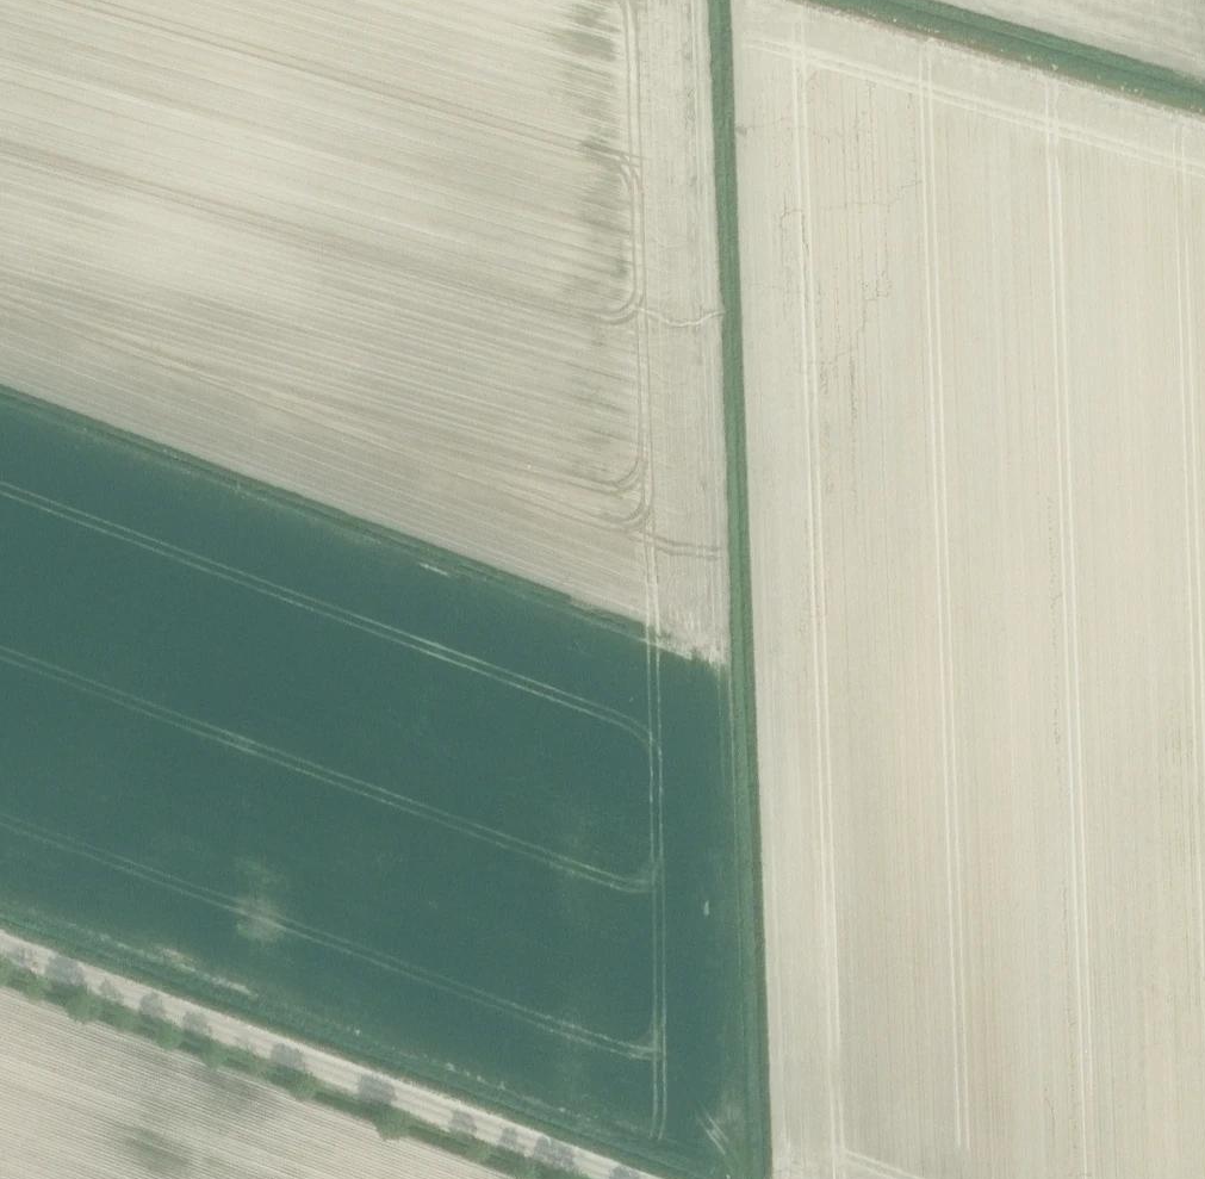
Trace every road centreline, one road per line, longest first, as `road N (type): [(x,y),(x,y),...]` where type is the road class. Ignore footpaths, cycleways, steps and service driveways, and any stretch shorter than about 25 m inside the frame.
road 1 (unclassified): [(624,1178),(0,951)]

